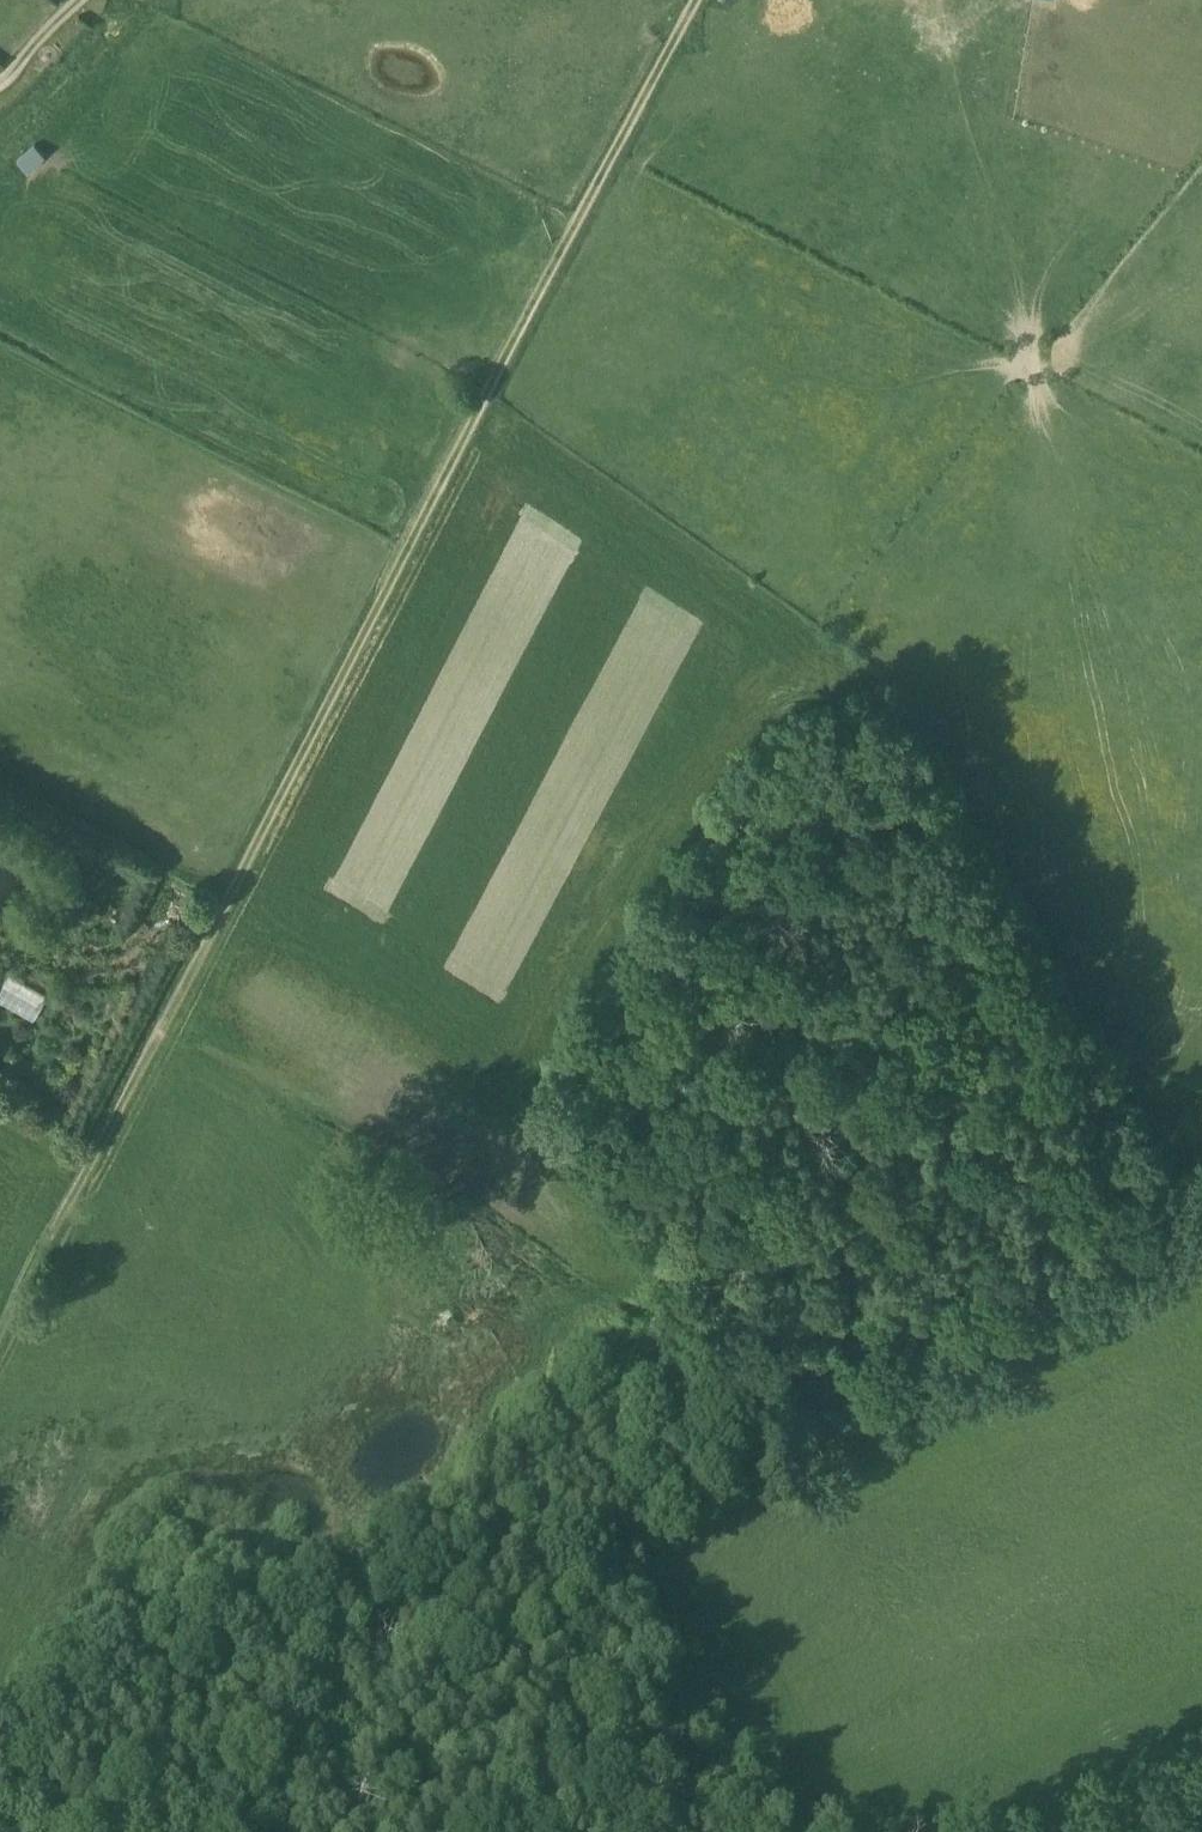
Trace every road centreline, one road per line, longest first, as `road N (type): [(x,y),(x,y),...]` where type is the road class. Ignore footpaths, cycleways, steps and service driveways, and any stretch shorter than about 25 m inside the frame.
road 1 (track): [(701,0),(0,1329)]

